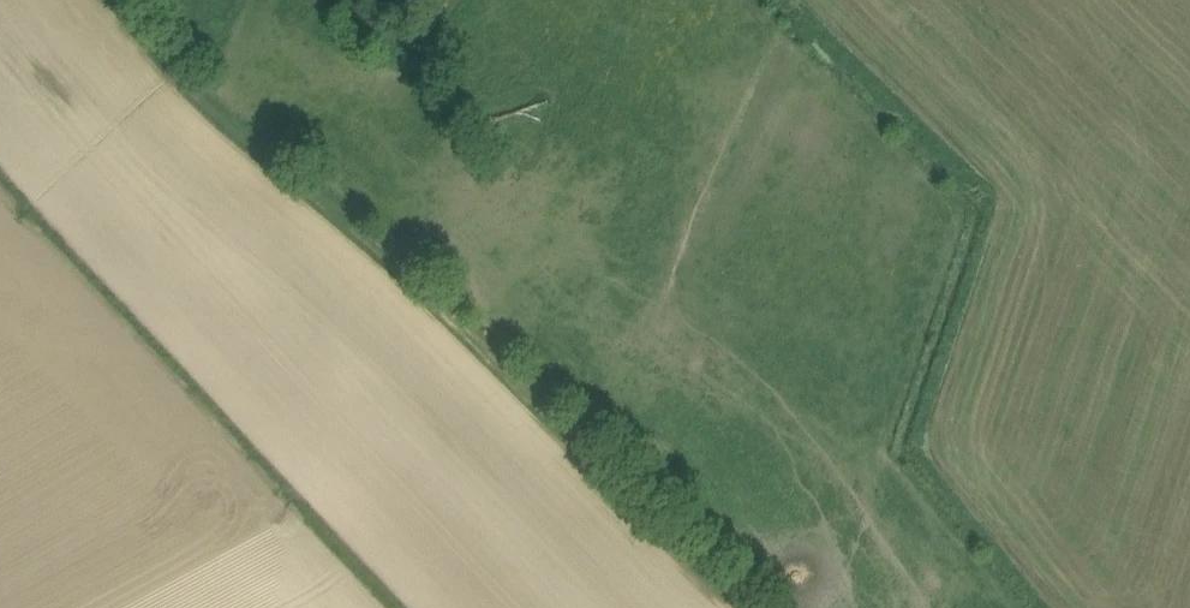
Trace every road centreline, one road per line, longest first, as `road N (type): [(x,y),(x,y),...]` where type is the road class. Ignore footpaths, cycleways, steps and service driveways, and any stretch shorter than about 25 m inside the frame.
road 1 (track): [(776,607),(201,80),(127,0)]

